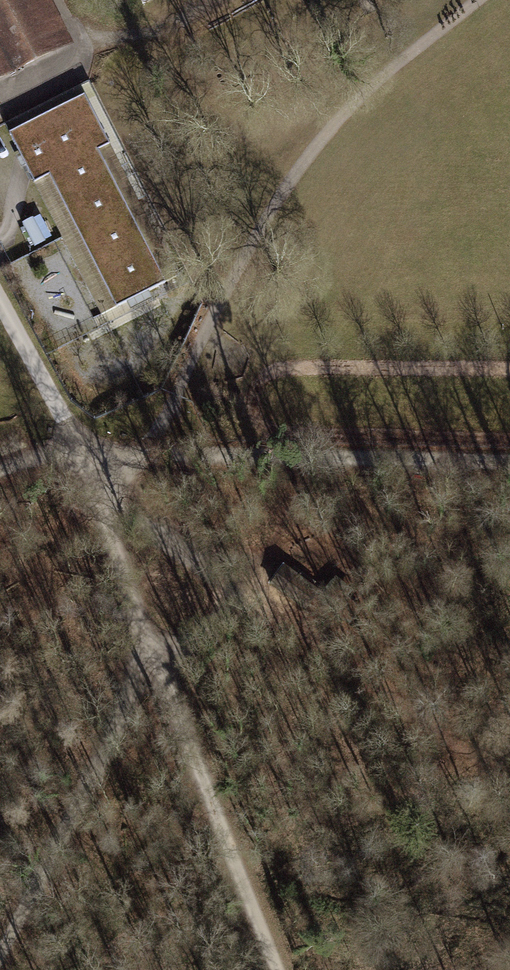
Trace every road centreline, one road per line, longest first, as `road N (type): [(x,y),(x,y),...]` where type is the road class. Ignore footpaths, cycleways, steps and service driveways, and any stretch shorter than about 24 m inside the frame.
road 1 (track): [(97,500),(216,573),(217,617),(154,662),(0,954)]
road 2 (track): [(280,969),(66,428)]
road 3 (track): [(509,460),(160,444),(66,428),(0,463)]
road 4 (unclassified): [(66,428),(0,307)]

